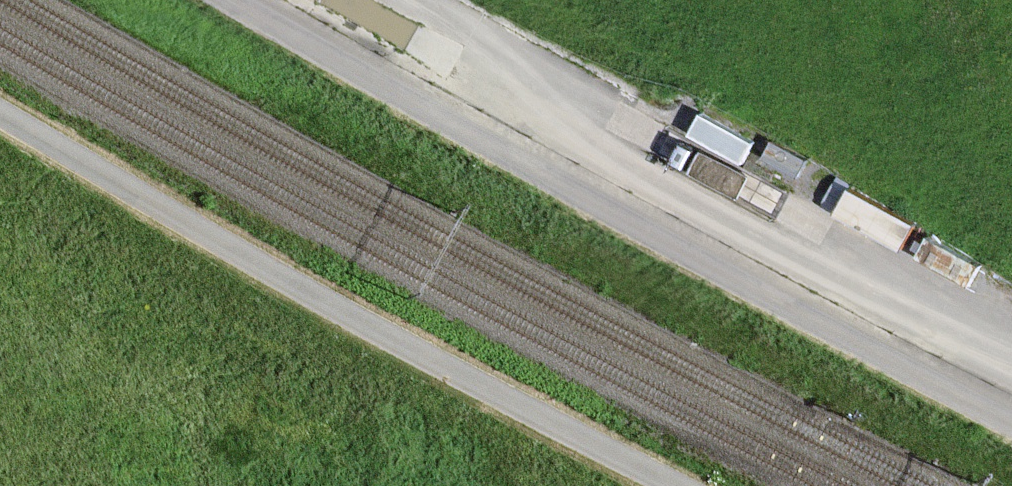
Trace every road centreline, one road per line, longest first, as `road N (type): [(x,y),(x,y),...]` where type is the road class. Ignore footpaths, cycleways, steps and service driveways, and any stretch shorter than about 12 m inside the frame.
road 1 (unclassified): [(229,0),(848,347),(1011,427)]
road 2 (unclassified): [(0,114),(453,375),(673,485)]

